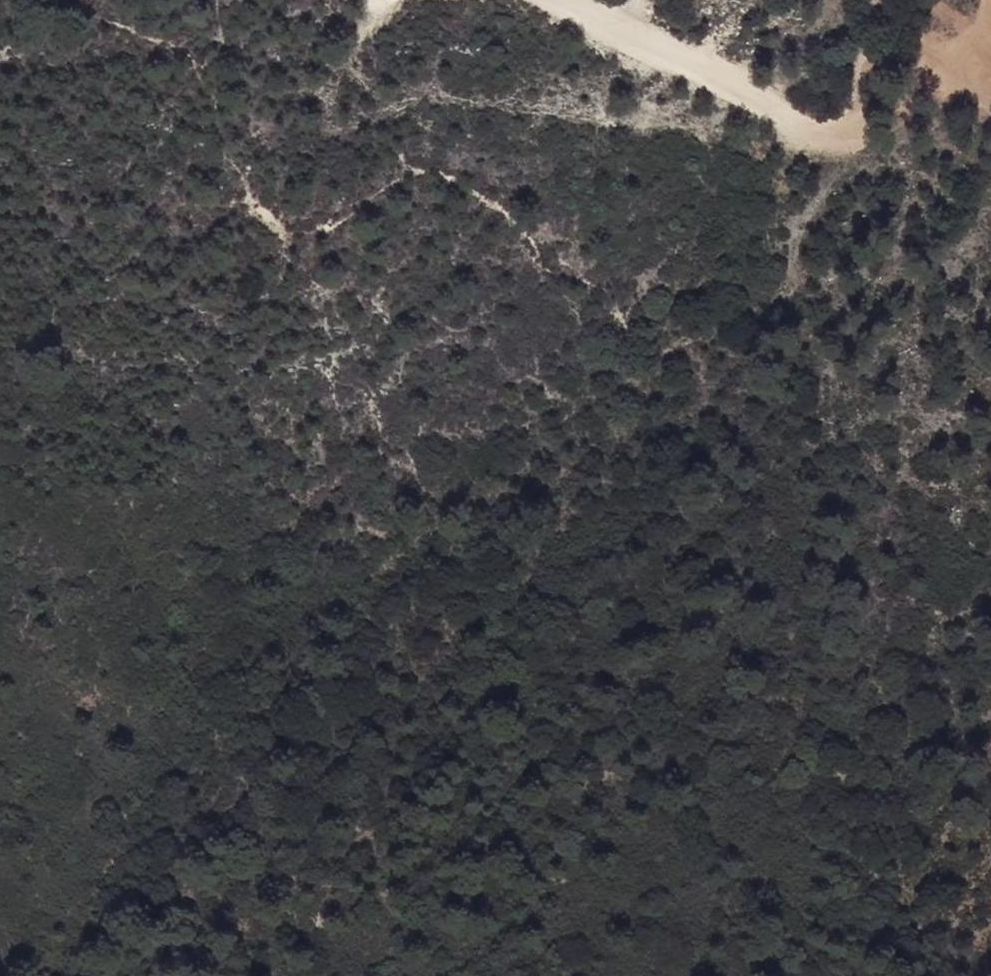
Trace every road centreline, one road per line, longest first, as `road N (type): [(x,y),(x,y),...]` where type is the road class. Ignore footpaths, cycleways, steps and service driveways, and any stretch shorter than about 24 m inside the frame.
road 1 (track): [(565,0),(753,94),(799,128),(840,134)]
road 2 (track): [(959,0),(894,110),(840,134)]

